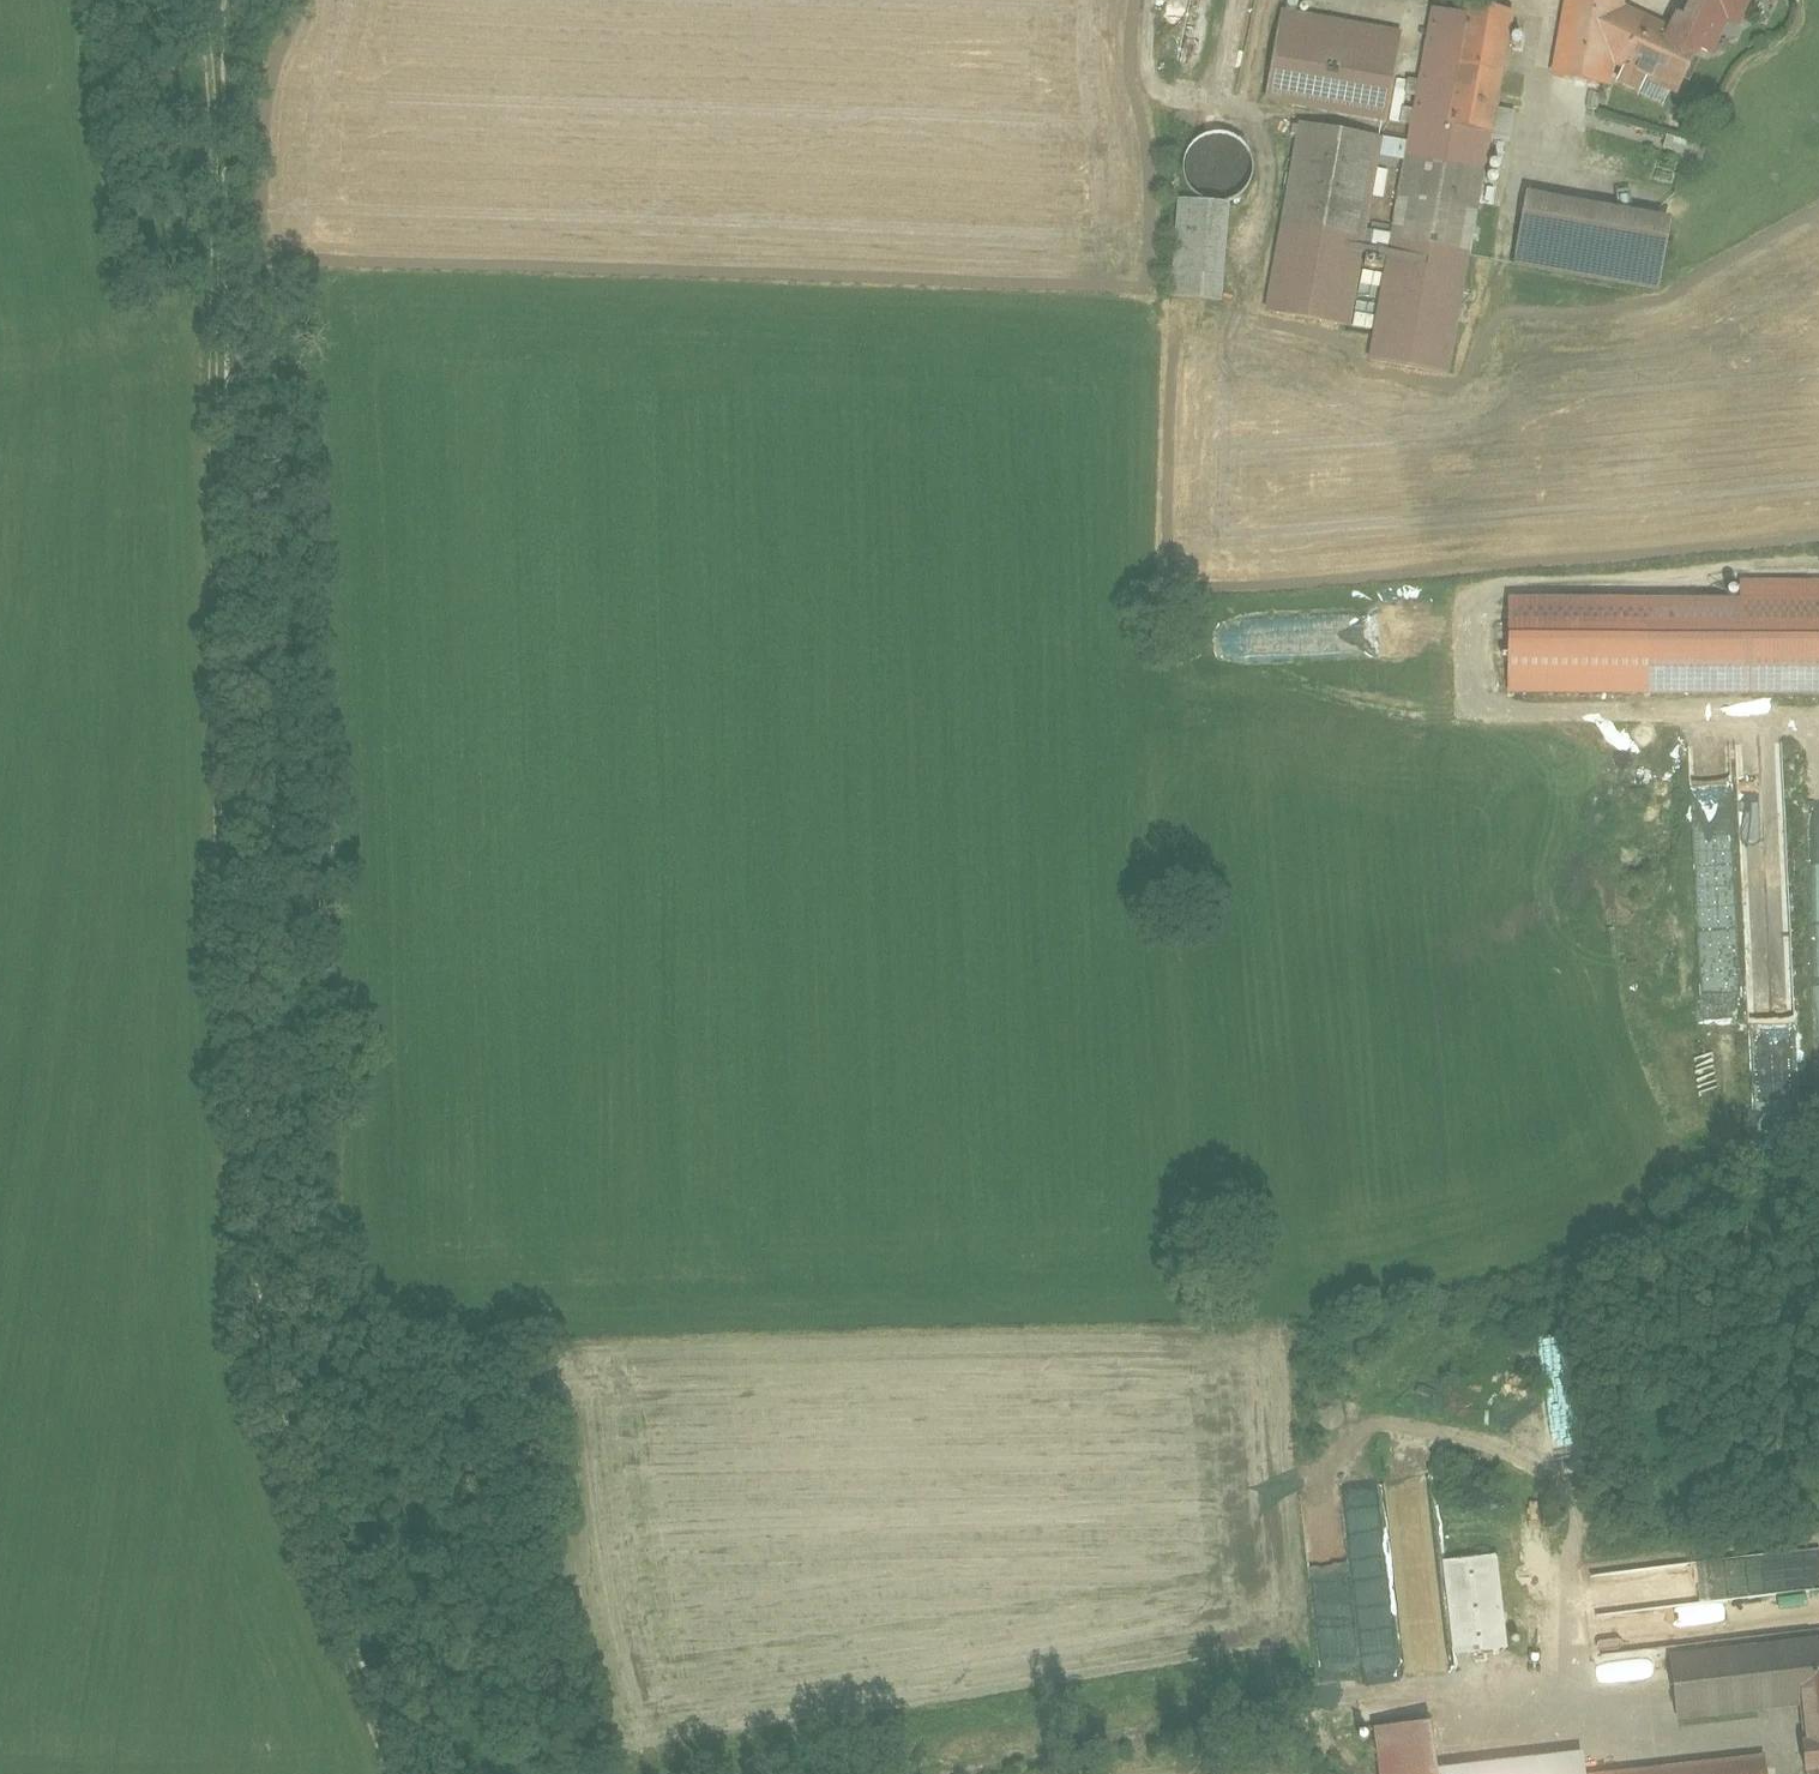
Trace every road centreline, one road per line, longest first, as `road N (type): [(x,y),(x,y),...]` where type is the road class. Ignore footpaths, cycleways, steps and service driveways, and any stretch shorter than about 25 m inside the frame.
road 1 (track): [(394,1773),(259,1401),(229,1219),(214,0)]

